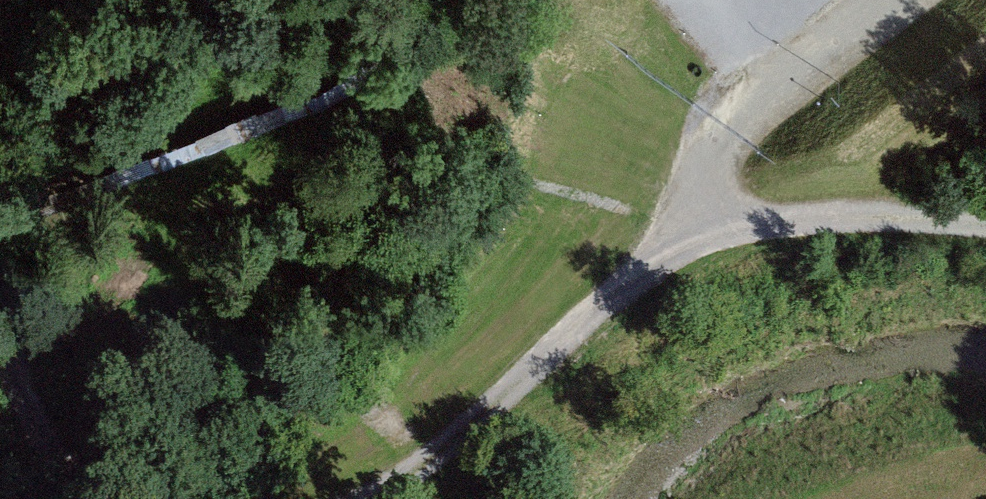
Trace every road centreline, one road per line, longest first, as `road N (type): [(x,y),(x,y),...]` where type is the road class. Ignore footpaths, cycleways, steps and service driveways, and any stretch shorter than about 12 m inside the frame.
road 1 (track): [(391,498),(438,474),(636,284),(756,229),(985,226)]
road 2 (track): [(756,229),(747,149),(832,57),(905,0)]
road 3 (track): [(0,325),(19,388),(83,471),(129,498)]
road 4 (track): [(505,410),(623,498)]

